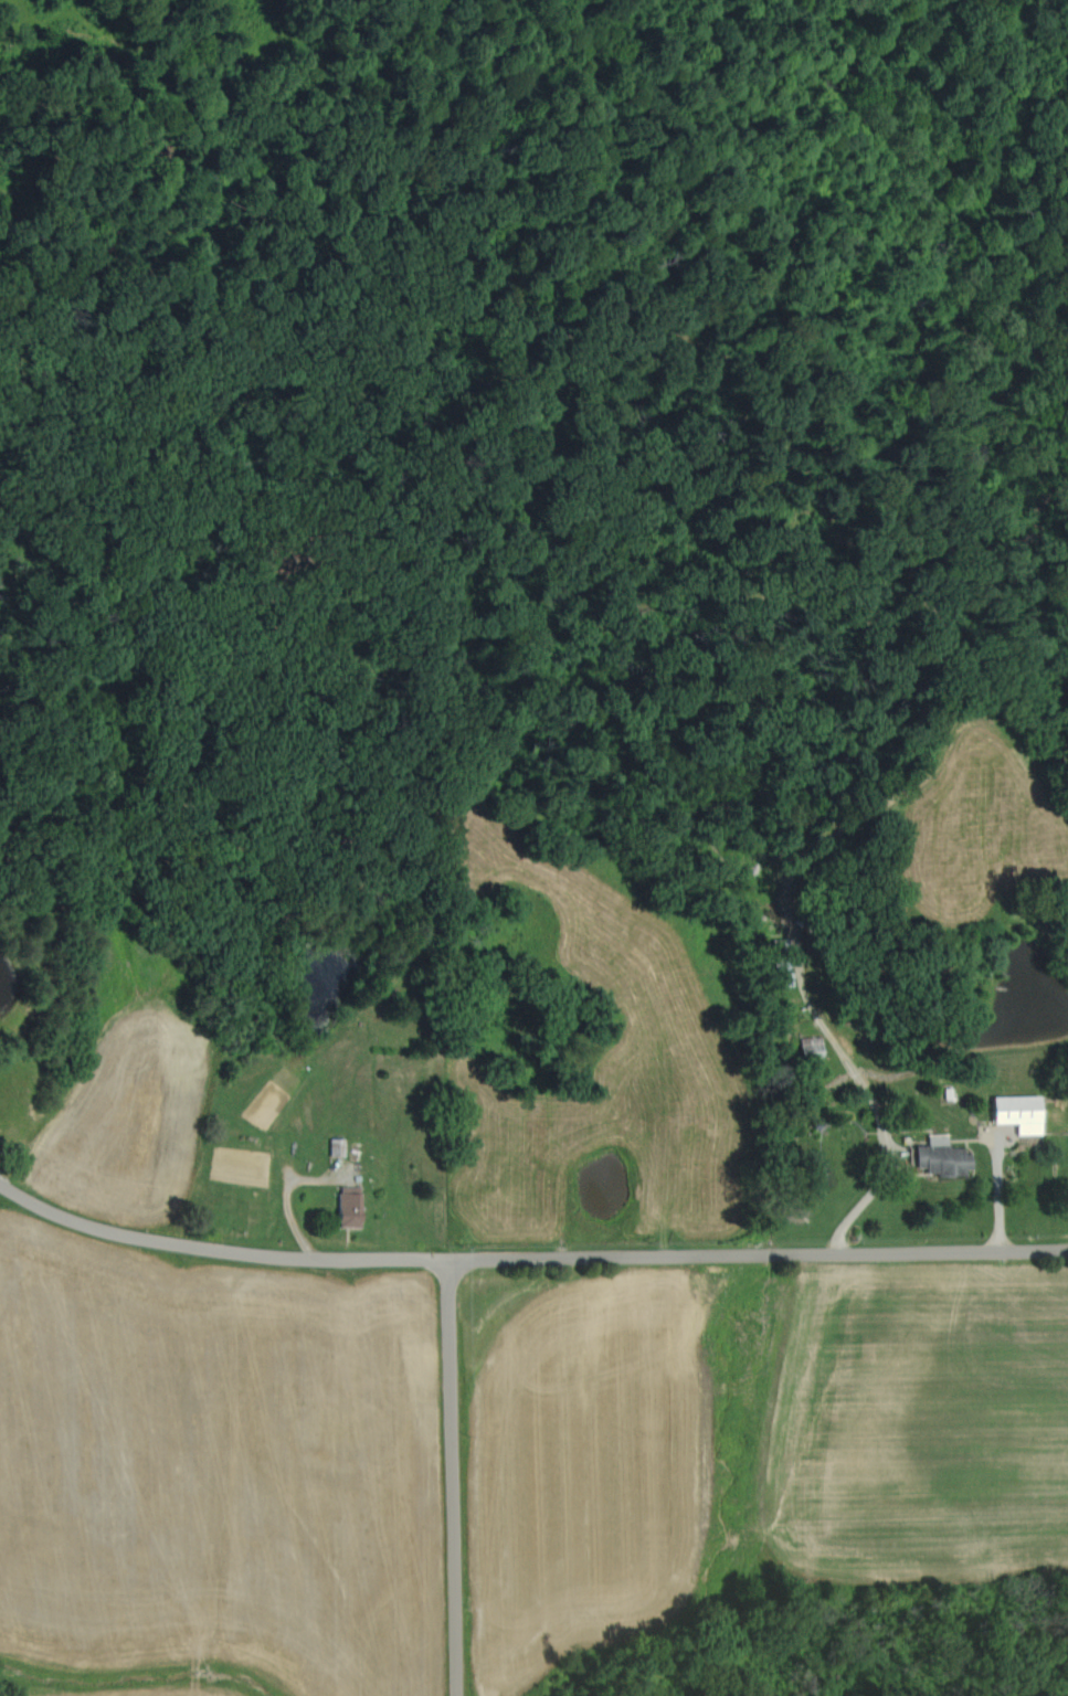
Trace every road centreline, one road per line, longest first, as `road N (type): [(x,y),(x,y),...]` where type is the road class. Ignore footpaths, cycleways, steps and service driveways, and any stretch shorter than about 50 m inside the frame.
road 1 (residential): [(456,1251),(579,1248),(679,1257),(827,1246),(1067,1245)]
road 2 (residential): [(456,1251),(320,1251),(128,1236),(0,1182)]
road 3 (residential): [(463,1695),(456,1251)]

